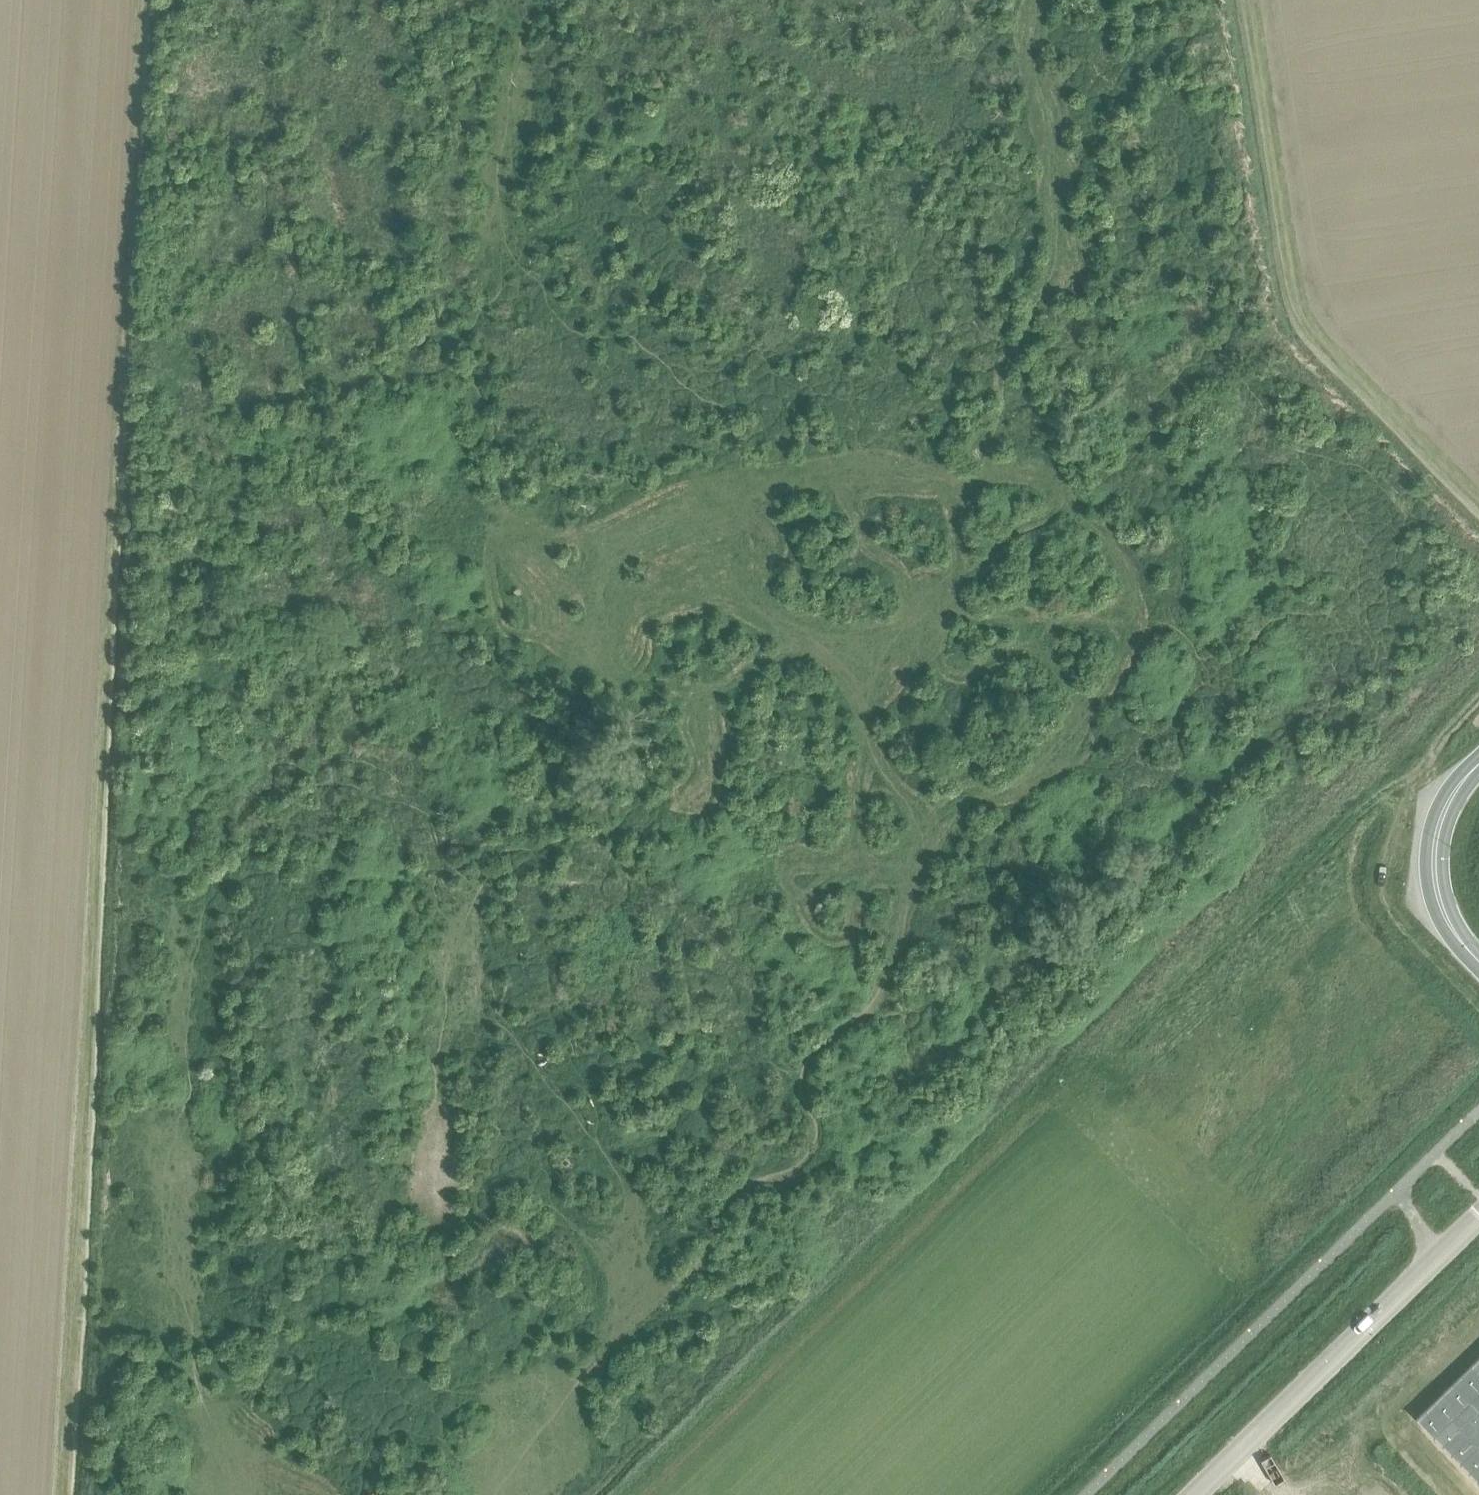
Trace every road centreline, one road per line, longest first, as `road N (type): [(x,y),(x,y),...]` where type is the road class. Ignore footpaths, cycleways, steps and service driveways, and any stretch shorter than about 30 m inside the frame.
road 1 (tertiary): [(1199,1494),(1478,1216)]
road 2 (tertiary): [(1478,766),(1439,827),(1436,876),(1454,931),(1478,959)]

